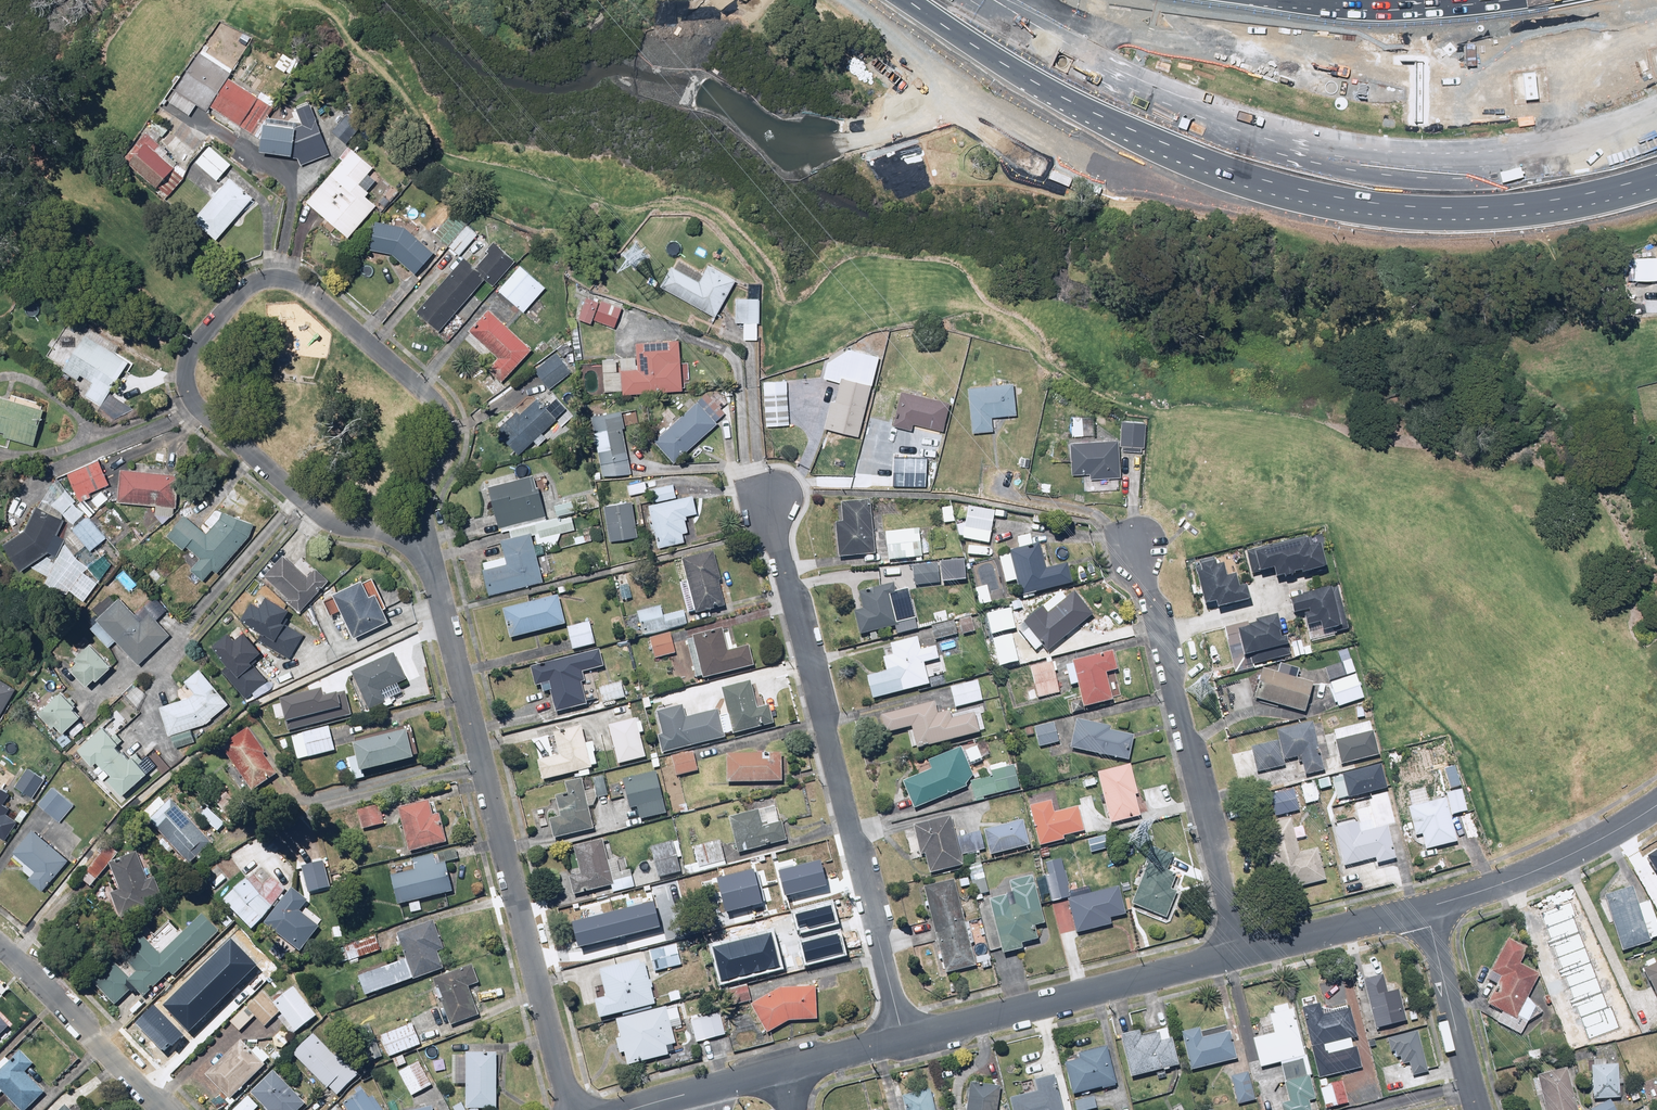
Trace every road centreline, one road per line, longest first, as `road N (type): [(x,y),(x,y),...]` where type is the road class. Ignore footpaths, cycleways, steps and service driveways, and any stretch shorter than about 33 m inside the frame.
road 1 (primary): [(1656,179),(1515,211),(1413,213),(1326,201),(1159,147),(1033,81),(907,0)]
road 2 (primary): [(1656,85),(1495,112),(1330,102),(1136,65),(922,0)]
road 3 (residential): [(413,525),(448,451),(435,399),(307,291),(278,278),(246,286),(191,348),(187,382),(197,408),(333,523),(379,527)]
road 4 (primary): [(1047,0),(1245,55),(1460,79),(1656,51)]
road 5 (residential): [(413,525),(445,616),(567,1109)]
road 6 (residential): [(904,1041),(775,541),(775,494)]
road 7 (residential): [(1240,955),(1134,541)]
road 8 (residential): [(1240,955),(904,1041)]
road 9 (residential): [(1656,805),(1560,859),(1426,906)]
road 10 (residential): [(165,1109),(0,944)]
road 11 (residential): [(1426,906),(1478,1109)]
road 12 (residential): [(1426,906),(1240,955)]
road 13 (residential): [(780,1069),(627,1109)]
road 14 (primary): [(1299,0),(1451,0)]
road 15 (residential): [(904,1041),(780,1069)]

